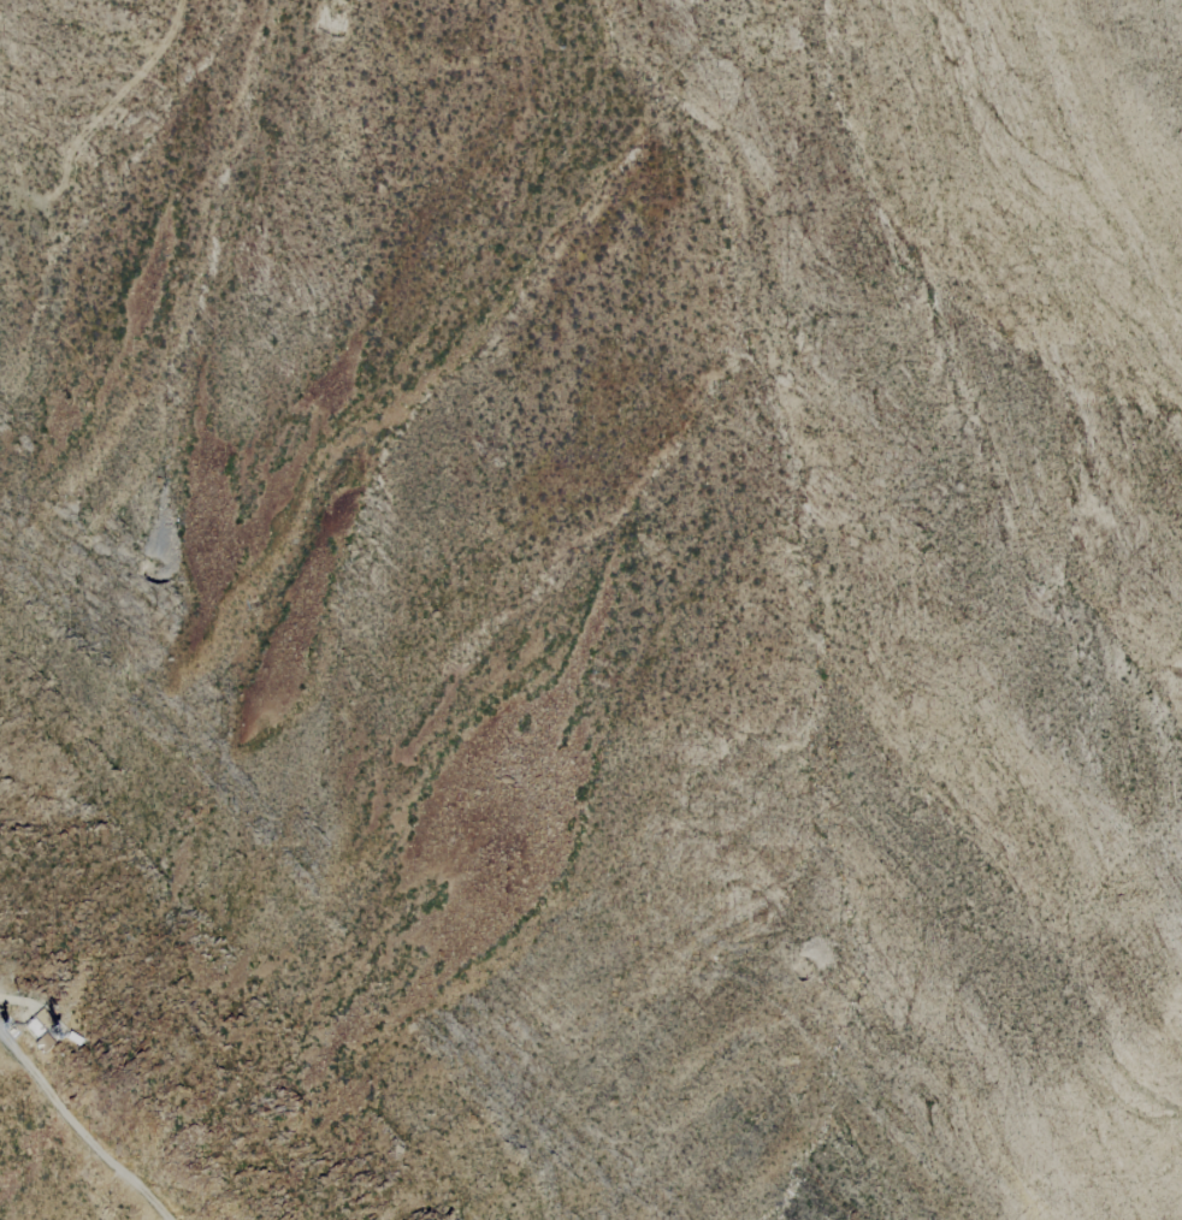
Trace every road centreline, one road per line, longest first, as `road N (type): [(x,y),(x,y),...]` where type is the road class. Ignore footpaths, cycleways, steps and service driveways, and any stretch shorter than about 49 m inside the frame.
road 1 (track): [(160,1219),(61,1121),(0,1036)]

